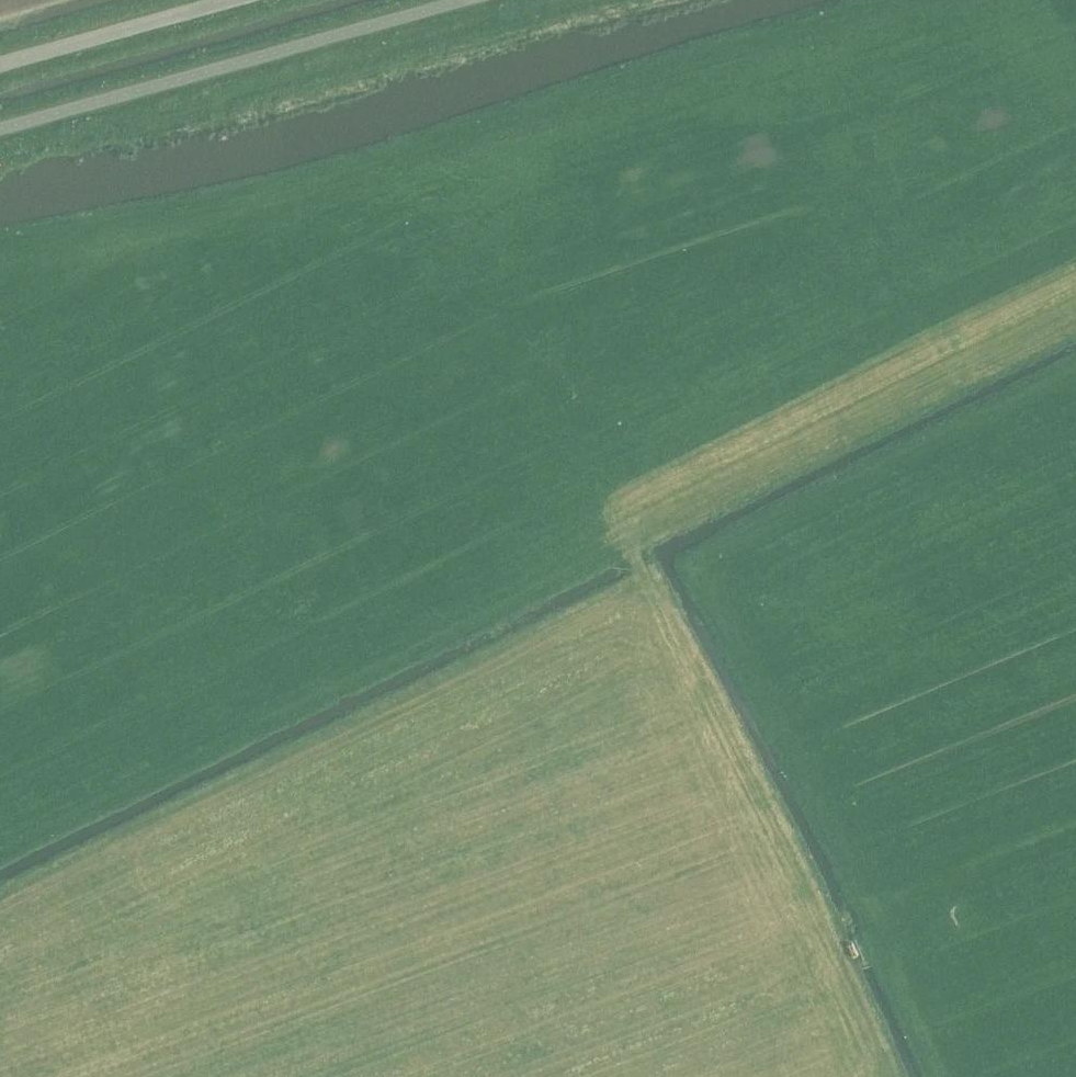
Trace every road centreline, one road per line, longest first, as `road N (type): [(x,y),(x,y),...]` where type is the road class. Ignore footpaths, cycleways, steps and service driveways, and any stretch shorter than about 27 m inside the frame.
road 1 (unclassified): [(0,65),(232,0)]

